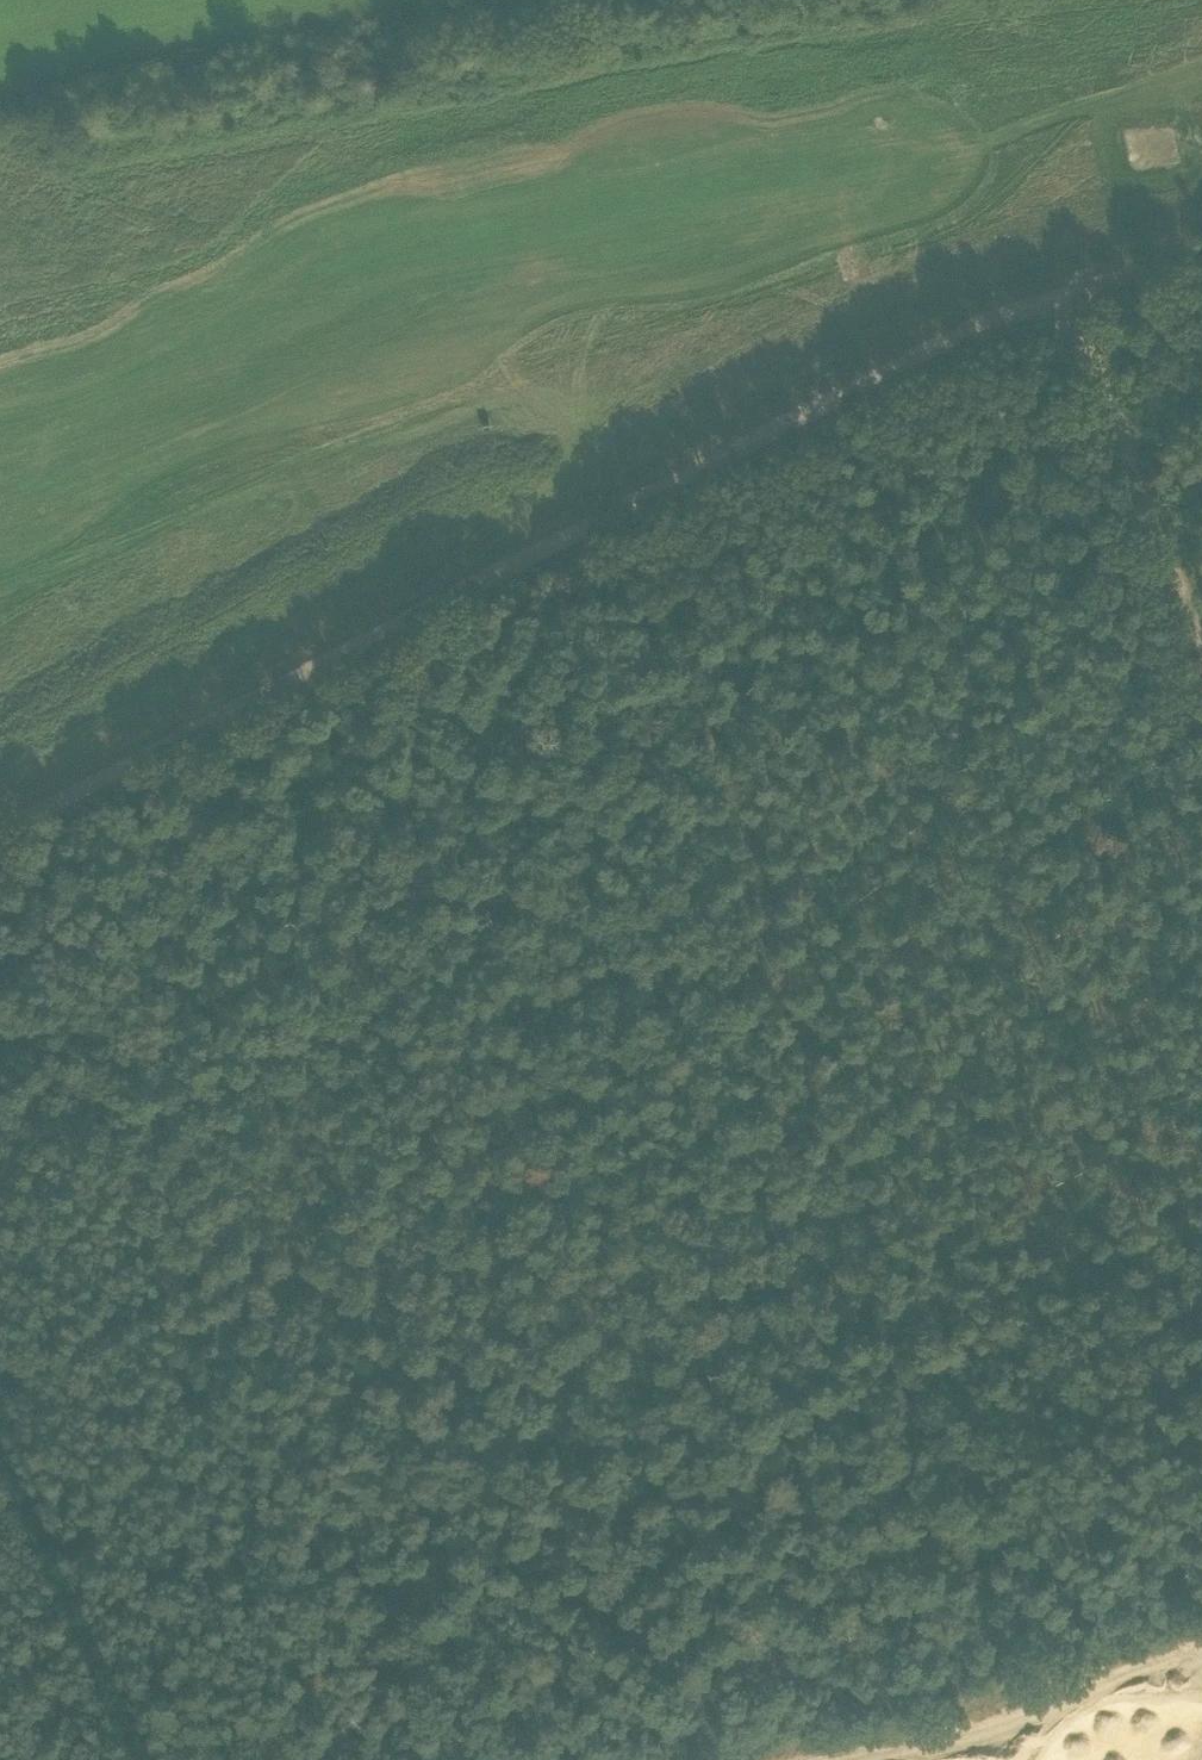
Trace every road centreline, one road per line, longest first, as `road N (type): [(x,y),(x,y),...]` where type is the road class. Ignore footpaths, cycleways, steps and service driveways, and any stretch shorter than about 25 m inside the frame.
road 1 (track): [(0,815),(857,392),(1071,293),(1201,257)]
road 2 (track): [(1201,657),(1071,293)]

